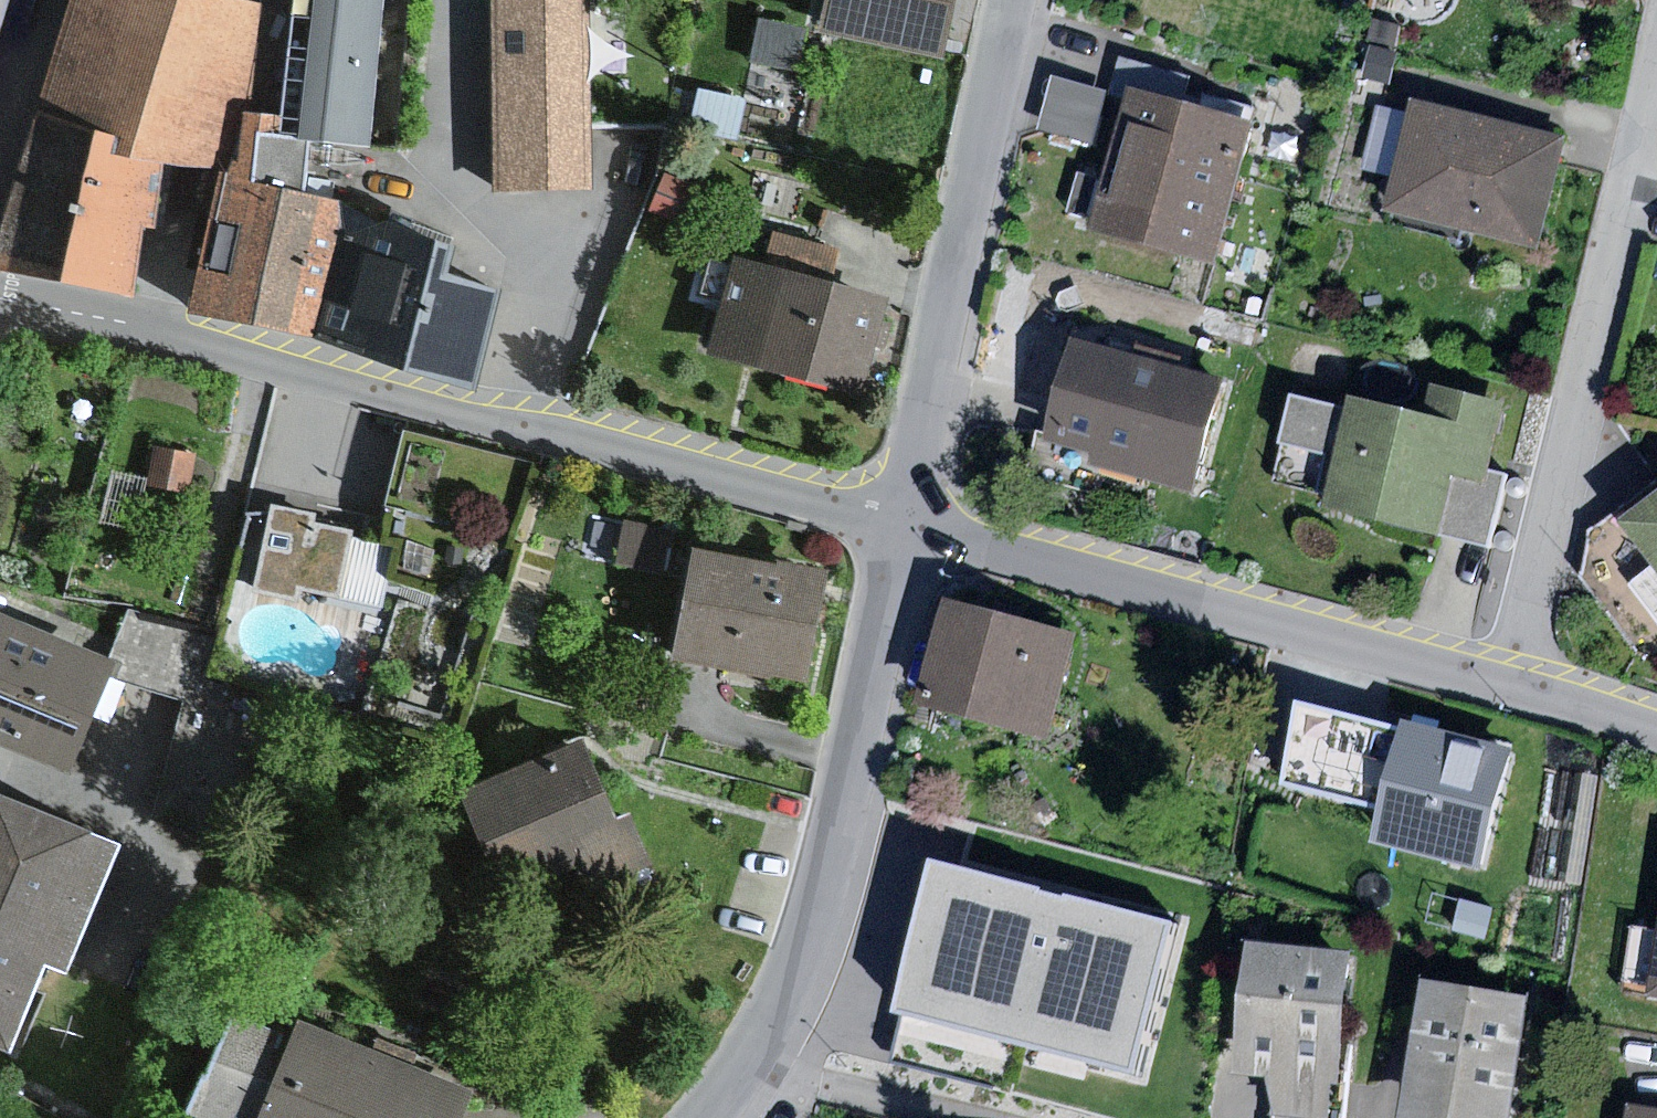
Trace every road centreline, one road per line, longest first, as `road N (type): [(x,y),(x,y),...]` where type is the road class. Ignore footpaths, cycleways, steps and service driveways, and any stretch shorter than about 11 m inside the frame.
road 1 (residential): [(904,524),(0,299)]
road 2 (residential): [(1517,687),(904,524)]
road 3 (residential): [(703,1117),(744,1065),(815,915),(904,524)]
road 4 (residential): [(1517,687),(1656,107)]
road 5 (residential): [(904,524),(1011,0)]
road 6 (residential): [(1656,732),(1517,687)]
road 7 (primary): [(0,126),(42,0)]

